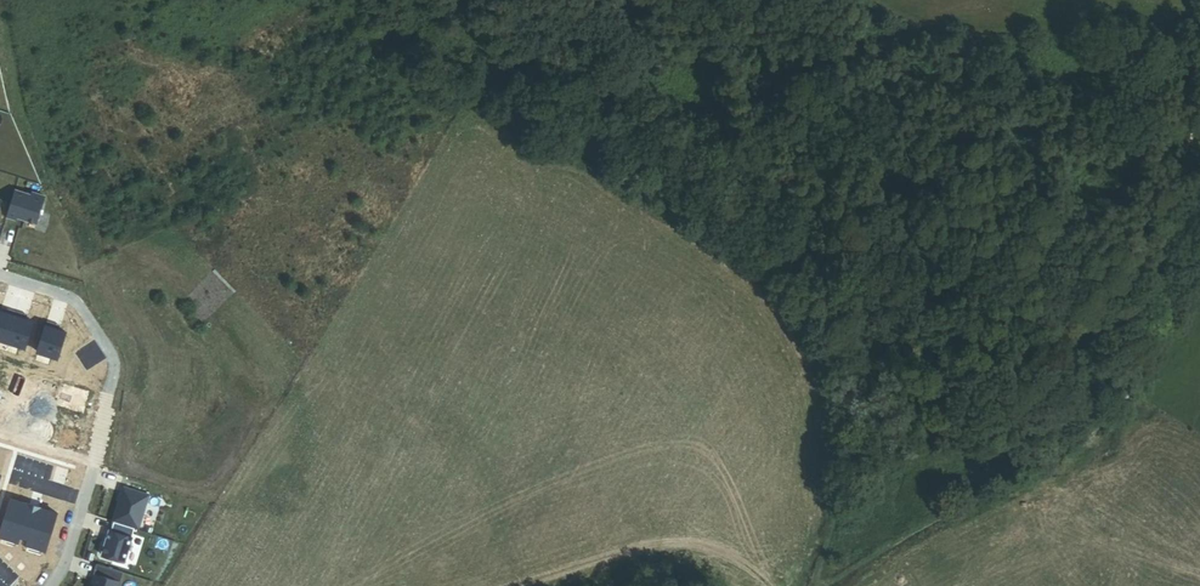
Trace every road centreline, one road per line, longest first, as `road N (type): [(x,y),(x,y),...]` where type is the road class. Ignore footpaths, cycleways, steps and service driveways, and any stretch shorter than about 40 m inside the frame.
road 1 (track): [(811,585),(844,498),(843,420),(812,325),(703,220),(417,61),(378,15),(376,0)]
road 2 (track): [(1199,309),(1145,399),(1102,449),(838,585)]
road 3 (residential): [(0,278),(69,299),(116,359),(62,564),(46,585)]

